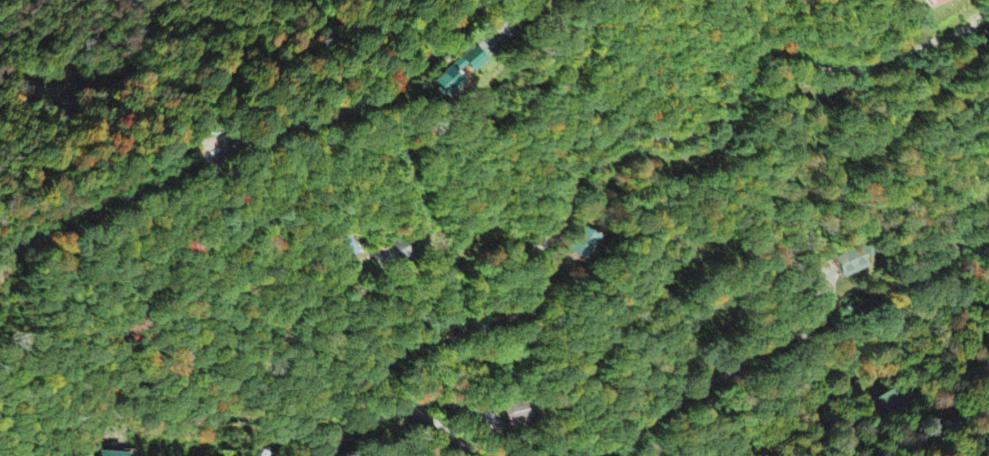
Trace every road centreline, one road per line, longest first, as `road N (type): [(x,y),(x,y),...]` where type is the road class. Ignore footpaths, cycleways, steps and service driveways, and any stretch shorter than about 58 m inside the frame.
road 1 (residential): [(339,441),(320,410),(329,397),(518,312),(599,141),(622,133),(683,138),(705,129),(746,62),(764,52),(837,70),(988,25)]
road 2 (residential): [(490,0),(430,61),(370,102),(227,150),(185,222),(109,322),(75,455)]
road 3 (residential): [(988,238),(594,455)]
road 4 (residential): [(472,455),(441,423),(411,412),(353,429),(329,455)]

